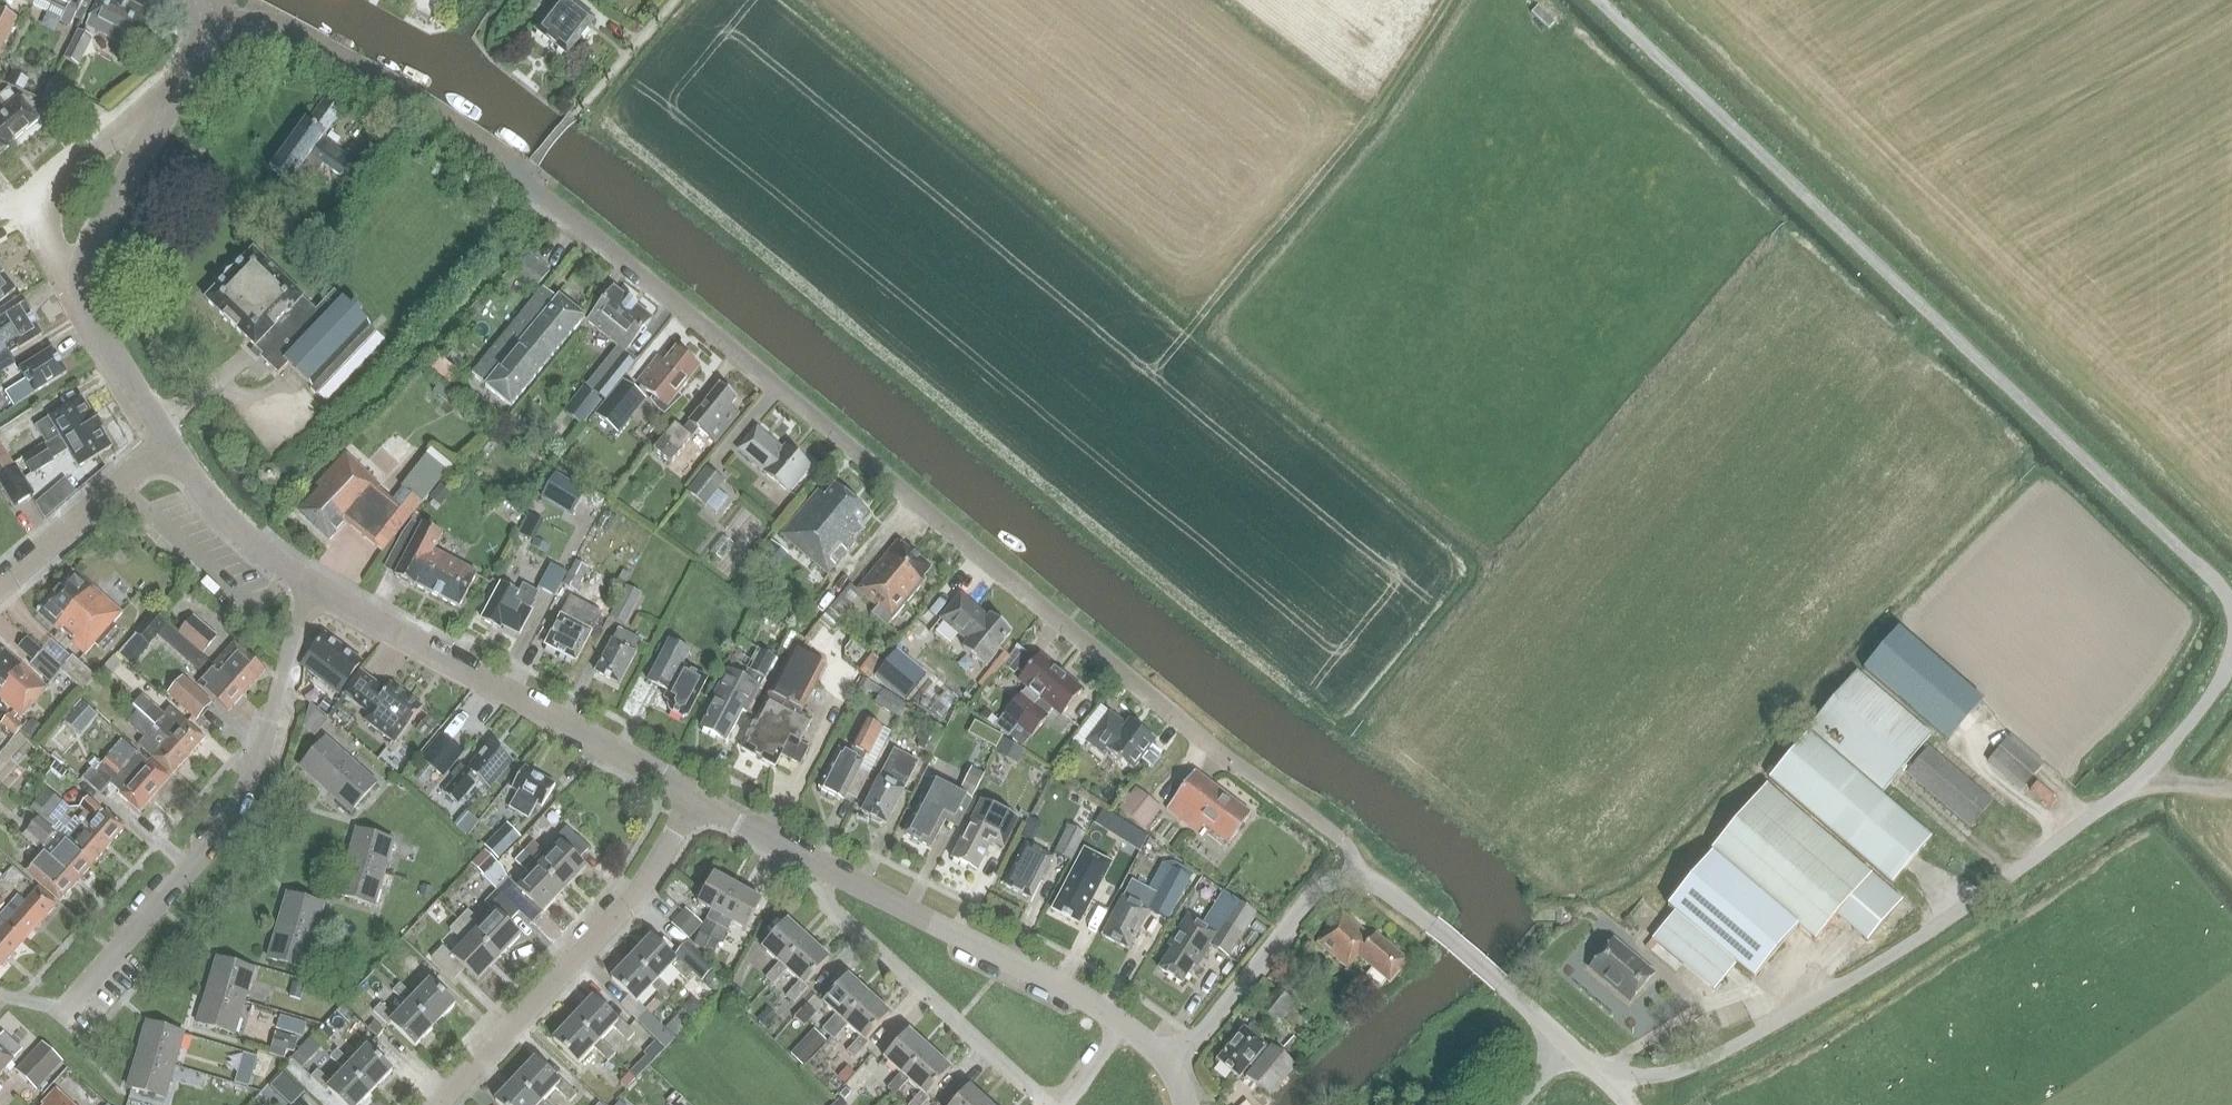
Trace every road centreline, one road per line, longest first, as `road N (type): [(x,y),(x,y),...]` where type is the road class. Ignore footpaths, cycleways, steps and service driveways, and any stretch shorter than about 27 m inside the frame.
road 1 (residential): [(203,25),(255,19),(435,121),(518,179),(1169,718),(1349,848)]
road 2 (residential): [(2231,629),(2226,597),(1588,0)]
road 3 (residential): [(1600,1077),(1683,1071),(1837,994),(2009,877),(2153,765),(2209,705),(2231,654)]
road 4 (residential): [(63,1011),(222,836),(263,749),(304,615),(321,590)]
road 5 (residential): [(831,868),(823,890),(830,904),(1036,1094),(1064,1097),(1080,1086),(1121,1022)]
road 6 (tertiary): [(698,797),(321,590)]
road 7 (residential): [(439,1104),(639,895),(698,797)]
road 8 (residential): [(1166,1060),(1195,1043),(1322,888),(1344,877),(1372,882),(1432,926)]
road 9 (tertiary): [(1121,1022),(831,868)]
road 10 (residential): [(0,586),(172,444)]
road 11 (tertiary): [(321,590),(223,511),(172,444)]
road 12 (tertiary): [(172,444),(94,329),(85,273)]
road 13 (residential): [(1563,1044),(1432,926)]
road 14 (residential): [(680,0),(575,117)]
road 15 (tertiary): [(85,273),(151,134)]
road 16 (residential): [(29,209),(120,131),(151,134)]
road 17 (tertiary): [(831,868),(698,797)]
road 18 (tertiary): [(151,134),(194,58),(203,25)]

